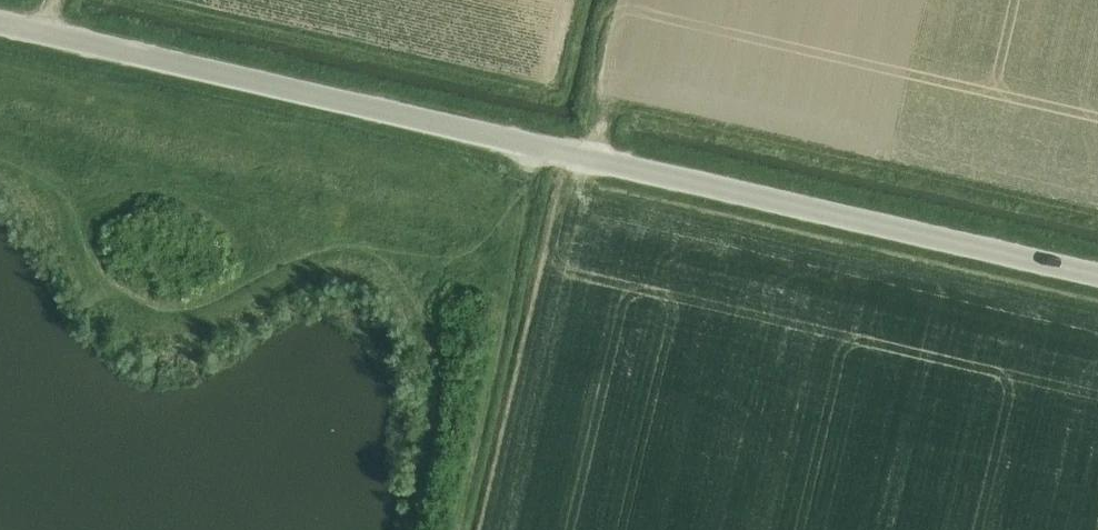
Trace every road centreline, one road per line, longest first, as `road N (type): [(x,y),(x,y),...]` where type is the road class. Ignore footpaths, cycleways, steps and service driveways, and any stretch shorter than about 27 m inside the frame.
road 1 (unclassified): [(1097,275),(0,24)]
road 2 (track): [(586,159),(501,529)]

